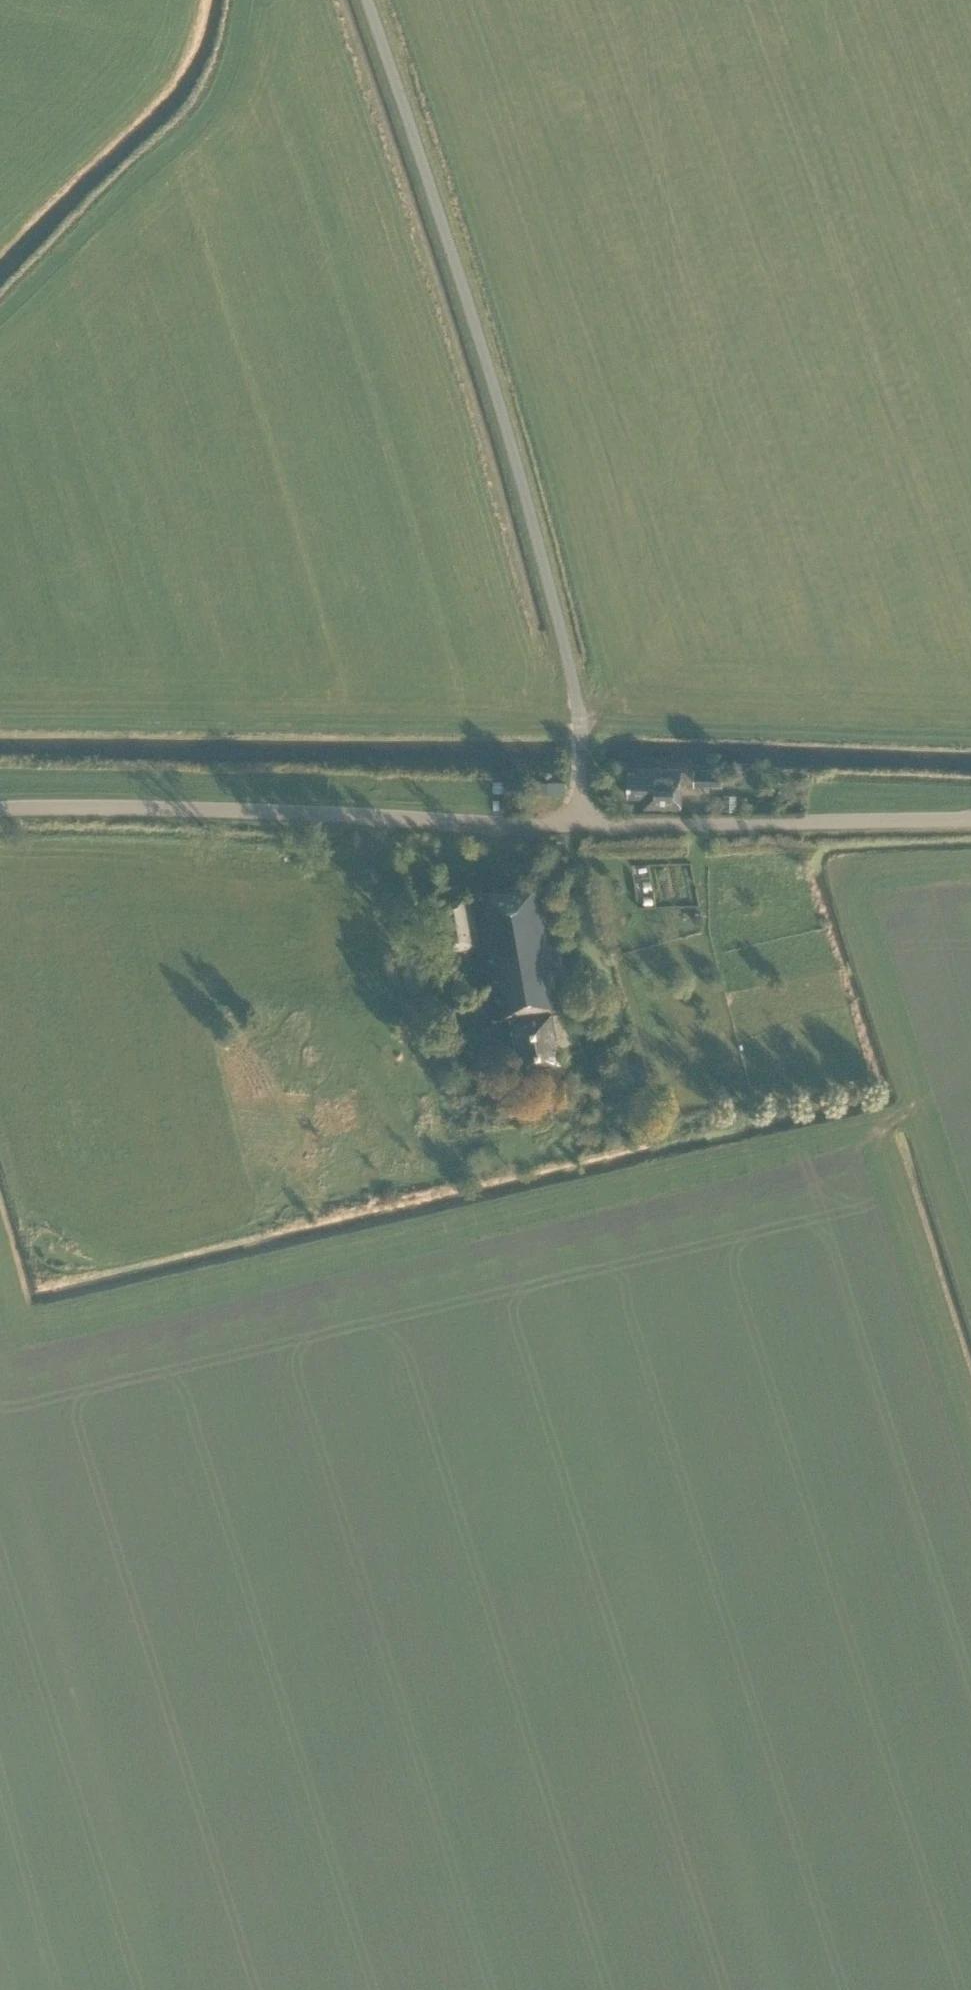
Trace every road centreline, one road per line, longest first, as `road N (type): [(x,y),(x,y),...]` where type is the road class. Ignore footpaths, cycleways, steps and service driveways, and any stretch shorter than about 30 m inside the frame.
road 1 (unclassified): [(367,0),(491,374),(564,637),(580,727),(584,825)]
road 2 (unclassified): [(0,810),(584,825)]
road 3 (unclassified): [(584,825),(970,818)]

